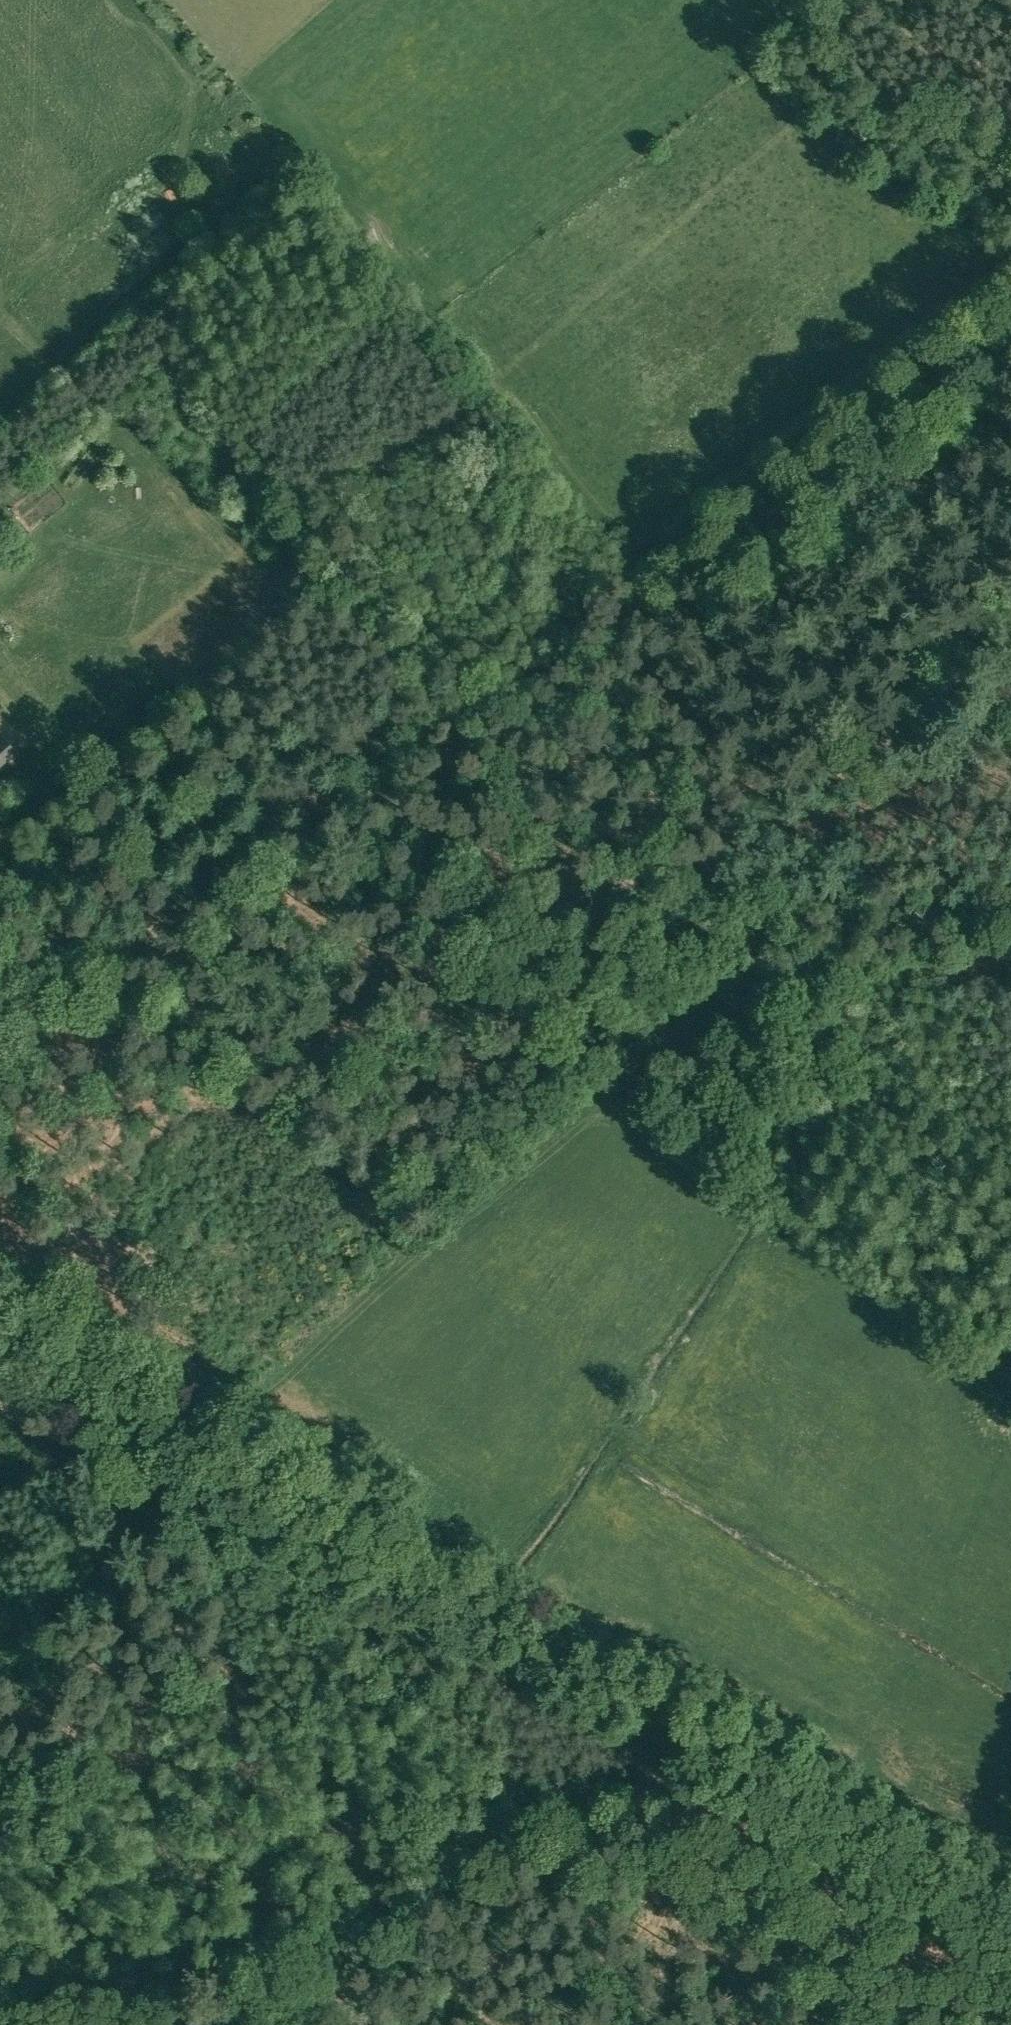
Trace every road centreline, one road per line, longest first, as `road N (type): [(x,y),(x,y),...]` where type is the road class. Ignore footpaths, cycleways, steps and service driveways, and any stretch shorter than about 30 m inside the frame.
road 1 (track): [(0,1042),(346,738),(564,664),(735,545),(932,365),(987,323),(1010,316)]
road 2 (track): [(1010,1930),(0,1317)]

